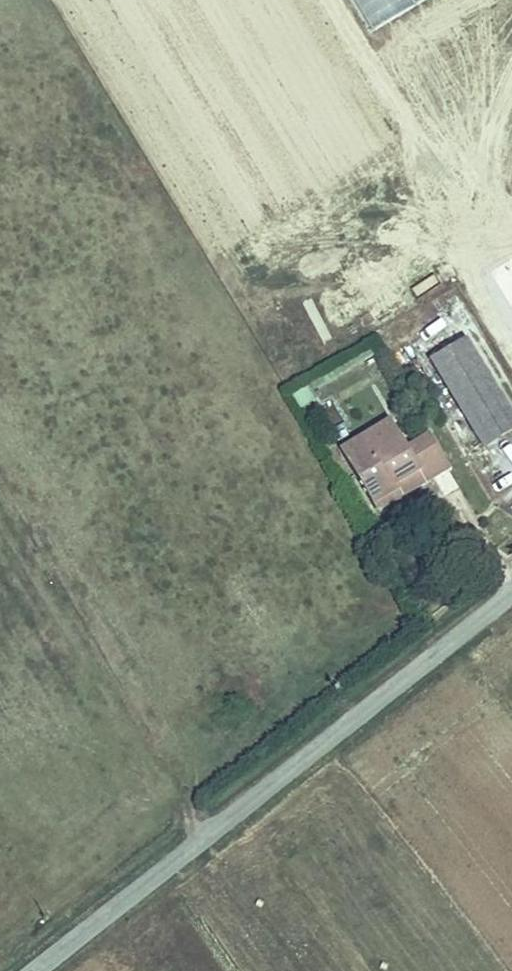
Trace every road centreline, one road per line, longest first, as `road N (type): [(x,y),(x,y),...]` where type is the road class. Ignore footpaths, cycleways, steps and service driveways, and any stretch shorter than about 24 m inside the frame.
road 1 (unclassified): [(31,970),(511,591)]
road 2 (track): [(393,298),(311,339),(281,346),(257,336),(47,0)]
road 3 (track): [(0,952),(164,814),(210,829)]

